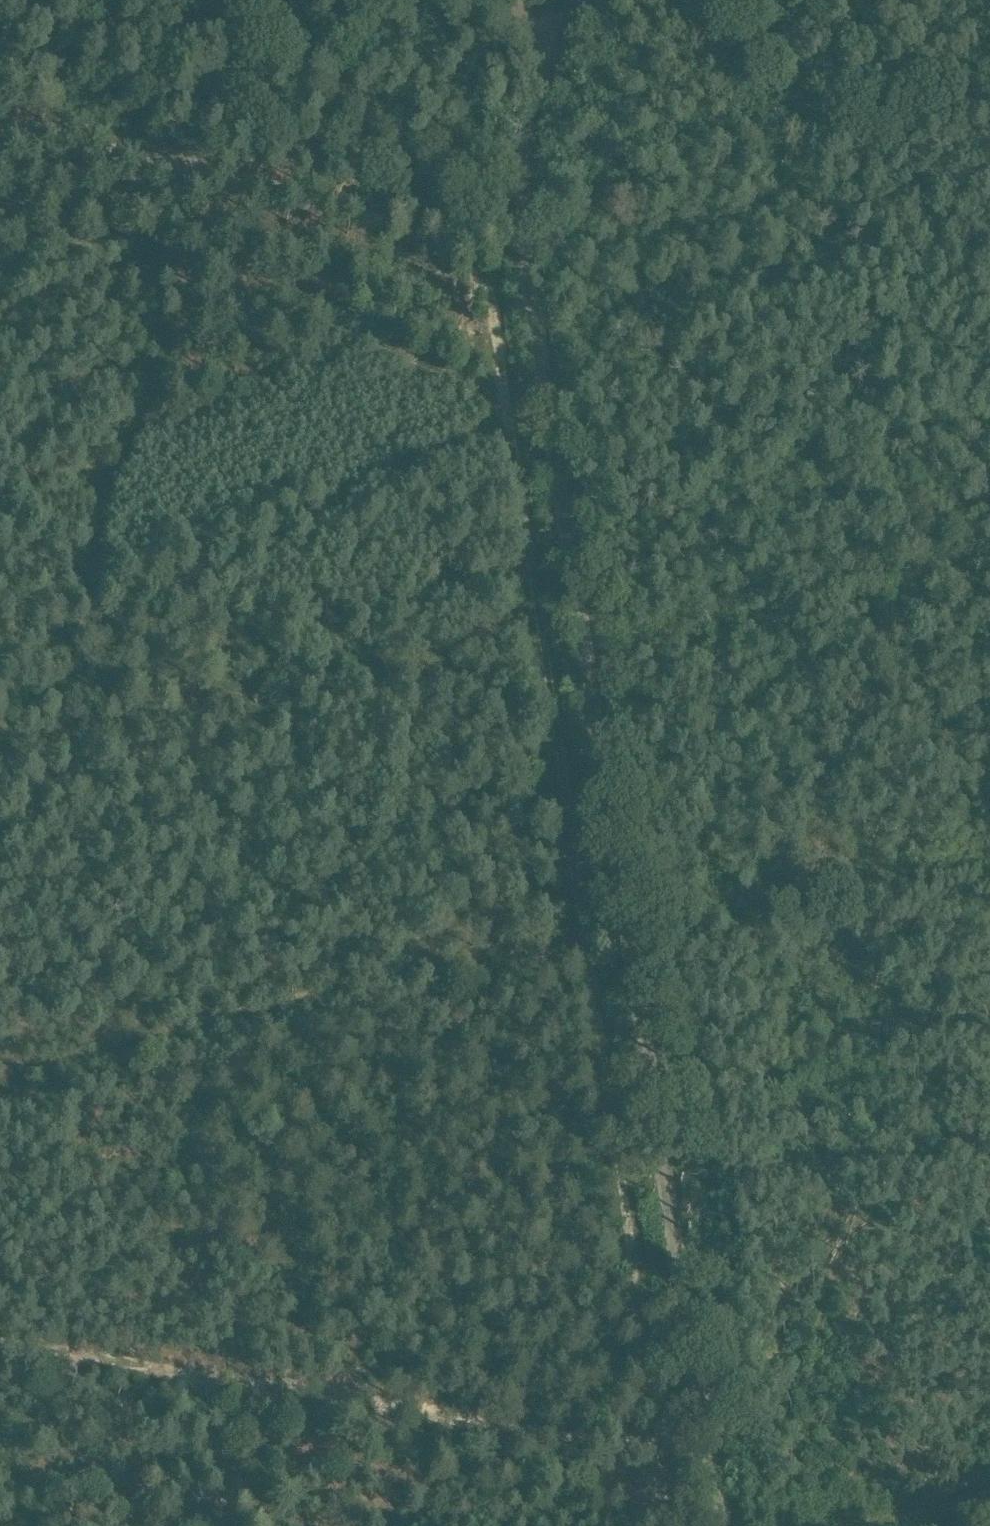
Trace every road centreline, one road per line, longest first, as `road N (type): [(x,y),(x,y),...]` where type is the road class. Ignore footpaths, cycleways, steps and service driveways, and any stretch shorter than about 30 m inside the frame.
road 1 (track): [(204,1377),(548,1434),(618,1442),(650,1432),(508,429),(483,390),(445,370),(185,277),(0,225)]
road 2 (unclassified): [(719,1525),(524,251),(524,165),(547,67),(575,0)]
road 3 (track): [(0,768),(185,277)]
road 4 (track): [(871,1525),(989,1495)]

